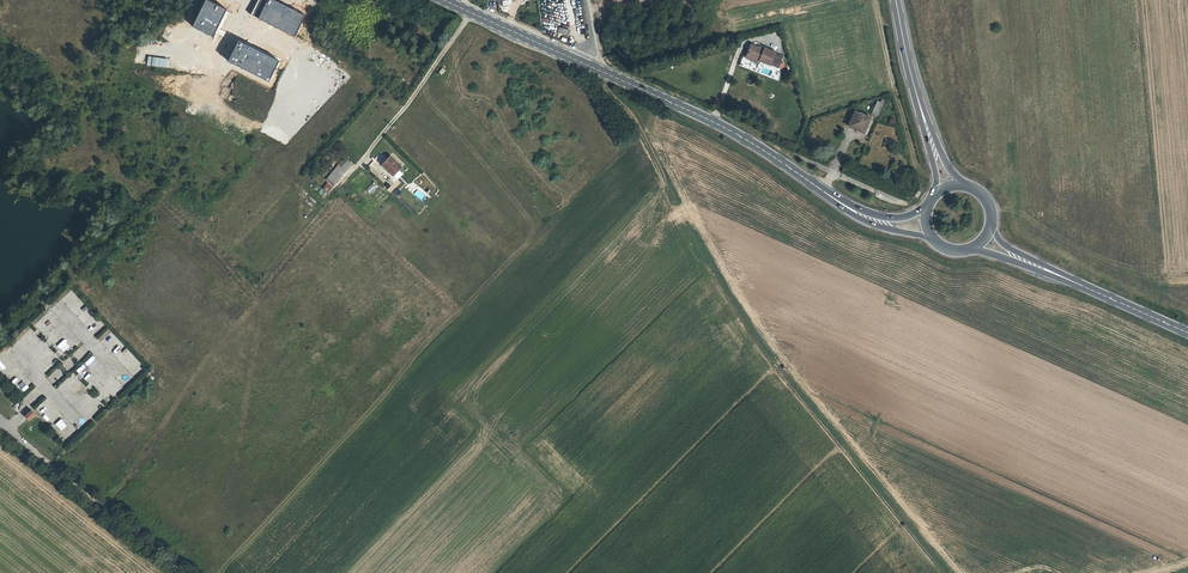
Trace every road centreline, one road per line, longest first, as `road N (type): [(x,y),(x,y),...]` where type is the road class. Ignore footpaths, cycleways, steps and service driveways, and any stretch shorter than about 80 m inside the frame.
road 1 (track): [(471,14),(407,107),(268,270),(244,267),(166,192)]
road 2 (primary): [(821,190),(716,123),(589,68)]
road 3 (primary): [(589,68),(442,0)]
road 4 (primary): [(968,249),(1102,294)]
road 5 (secondary): [(968,186),(944,159),(908,61)]
road 6 (primary): [(1102,294),(1011,250),(991,217)]
road 7 (secondary): [(908,61),(934,196)]
road 8 (primary): [(821,190),(871,223),(936,241)]

